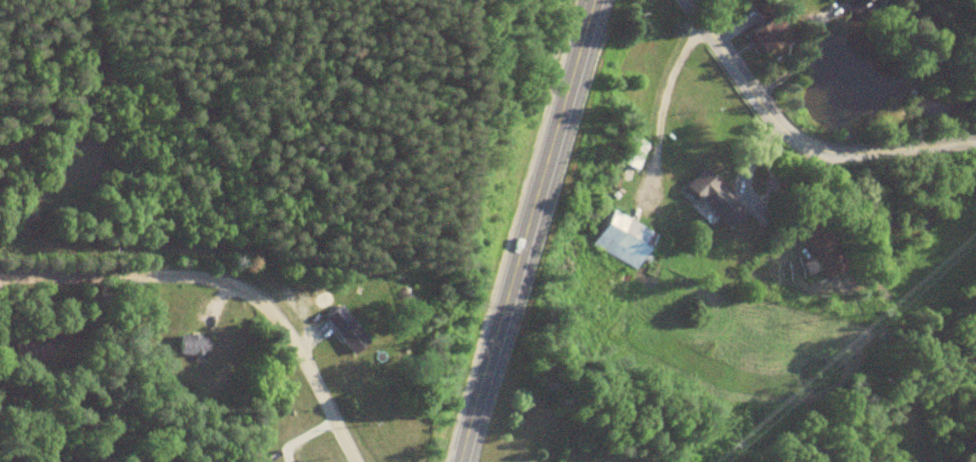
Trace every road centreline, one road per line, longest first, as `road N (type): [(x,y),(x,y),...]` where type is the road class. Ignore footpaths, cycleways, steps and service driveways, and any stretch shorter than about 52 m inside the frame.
road 1 (tertiary): [(459,461),(602,0)]
road 2 (residential): [(353,461),(295,345),(272,313),(237,292),(169,276),(0,277)]
road 3 (residential): [(975,142),(818,150),(791,139),(754,105),(674,0)]

